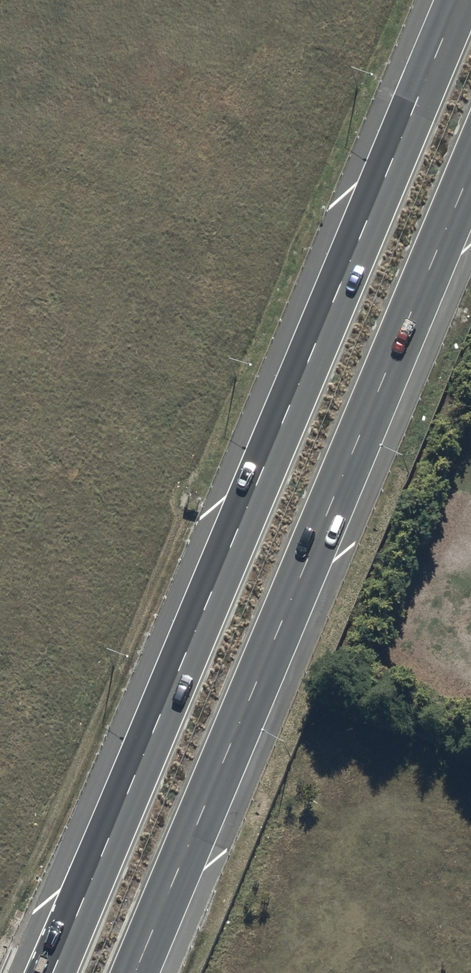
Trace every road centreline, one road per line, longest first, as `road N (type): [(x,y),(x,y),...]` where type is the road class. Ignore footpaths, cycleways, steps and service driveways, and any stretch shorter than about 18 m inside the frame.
road 1 (trunk): [(47,972),(455,0)]
road 2 (trunk): [(470,177),(136,972)]

